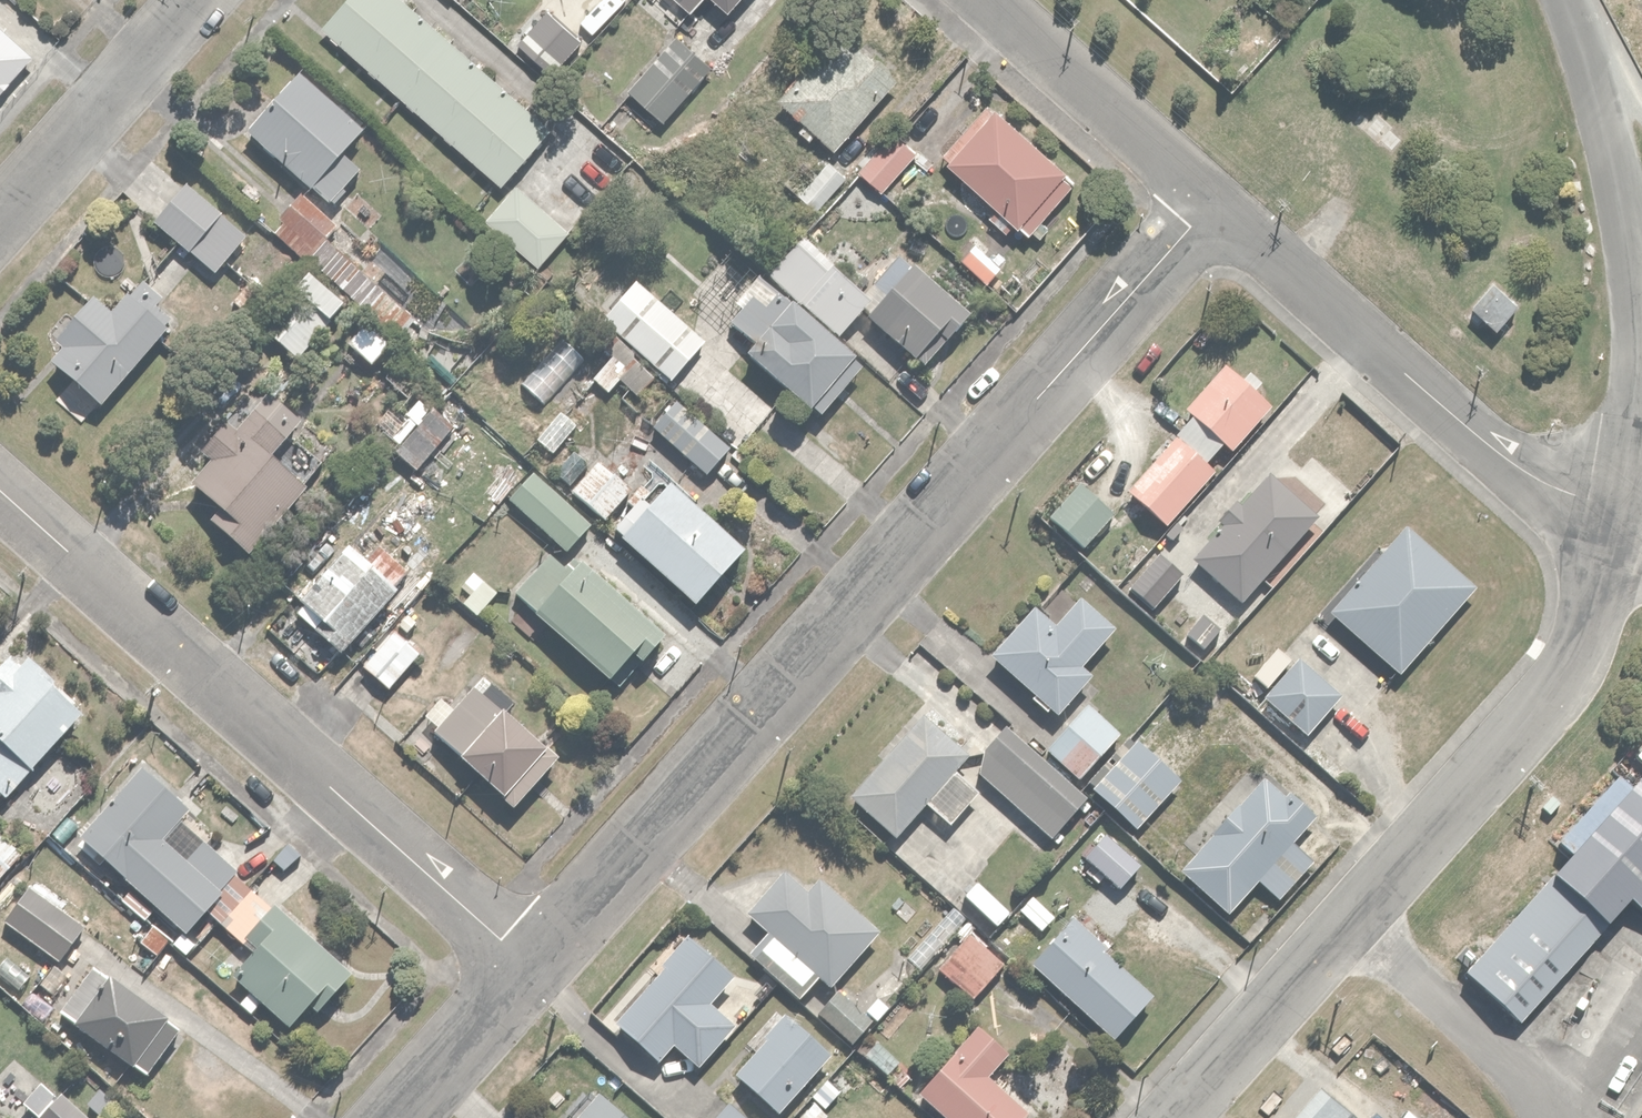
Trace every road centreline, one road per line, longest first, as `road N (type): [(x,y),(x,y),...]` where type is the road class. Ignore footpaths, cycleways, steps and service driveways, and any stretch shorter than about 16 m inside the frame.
road 1 (residential): [(535,967),(1217,197)]
road 2 (residential): [(1628,501),(1600,608),(1555,691),(1170,1117)]
road 3 (residential): [(0,489),(535,967)]
road 4 (residential): [(1217,197),(1505,455),(1544,482),(1589,499),(1628,501)]
road 5 (unclassified): [(1569,0),(1629,226),(1641,367)]
road 6 (residential): [(198,0),(0,224)]
road 7 (residential): [(993,0),(1217,197)]
road 8 (residential): [(400,1117),(535,967)]

